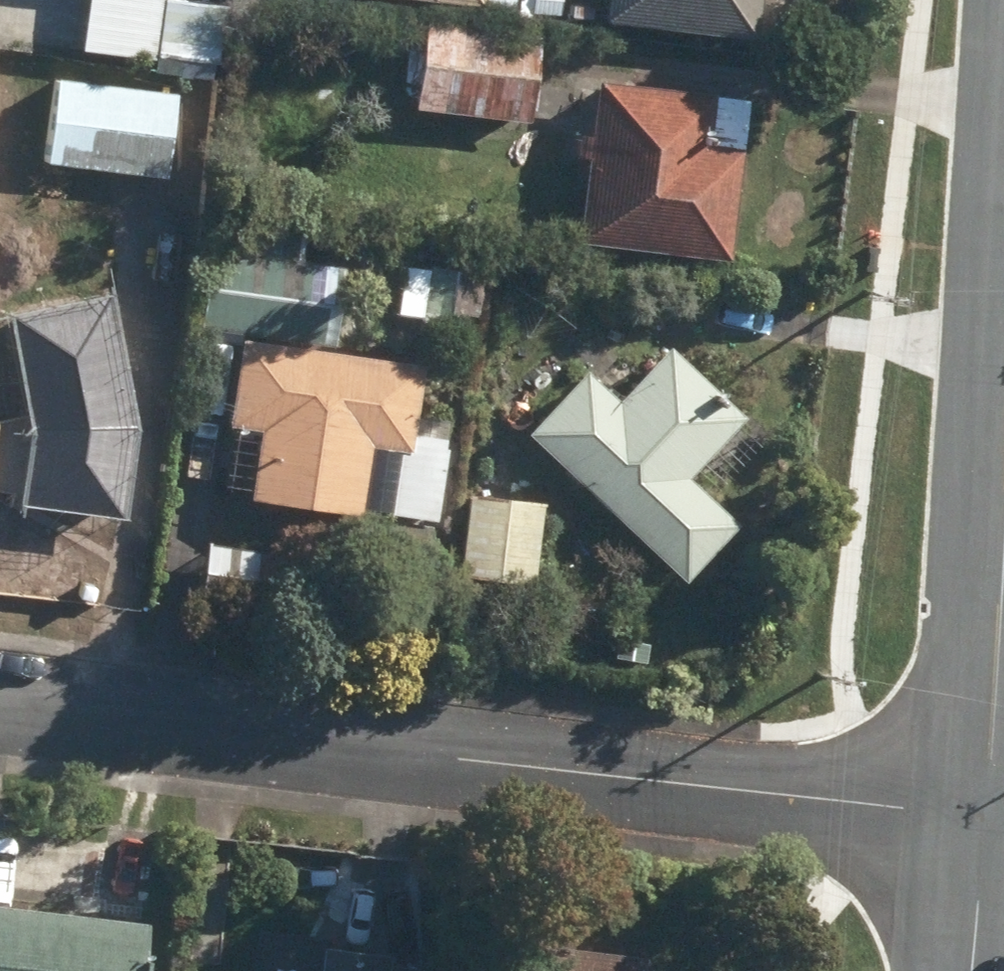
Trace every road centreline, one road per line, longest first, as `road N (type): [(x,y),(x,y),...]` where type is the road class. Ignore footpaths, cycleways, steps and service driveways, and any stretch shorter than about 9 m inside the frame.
road 1 (residential): [(0,702),(478,765),(987,817)]
road 2 (tertiary): [(987,817),(1003,549)]
road 3 (tertiary): [(971,970),(987,817)]

